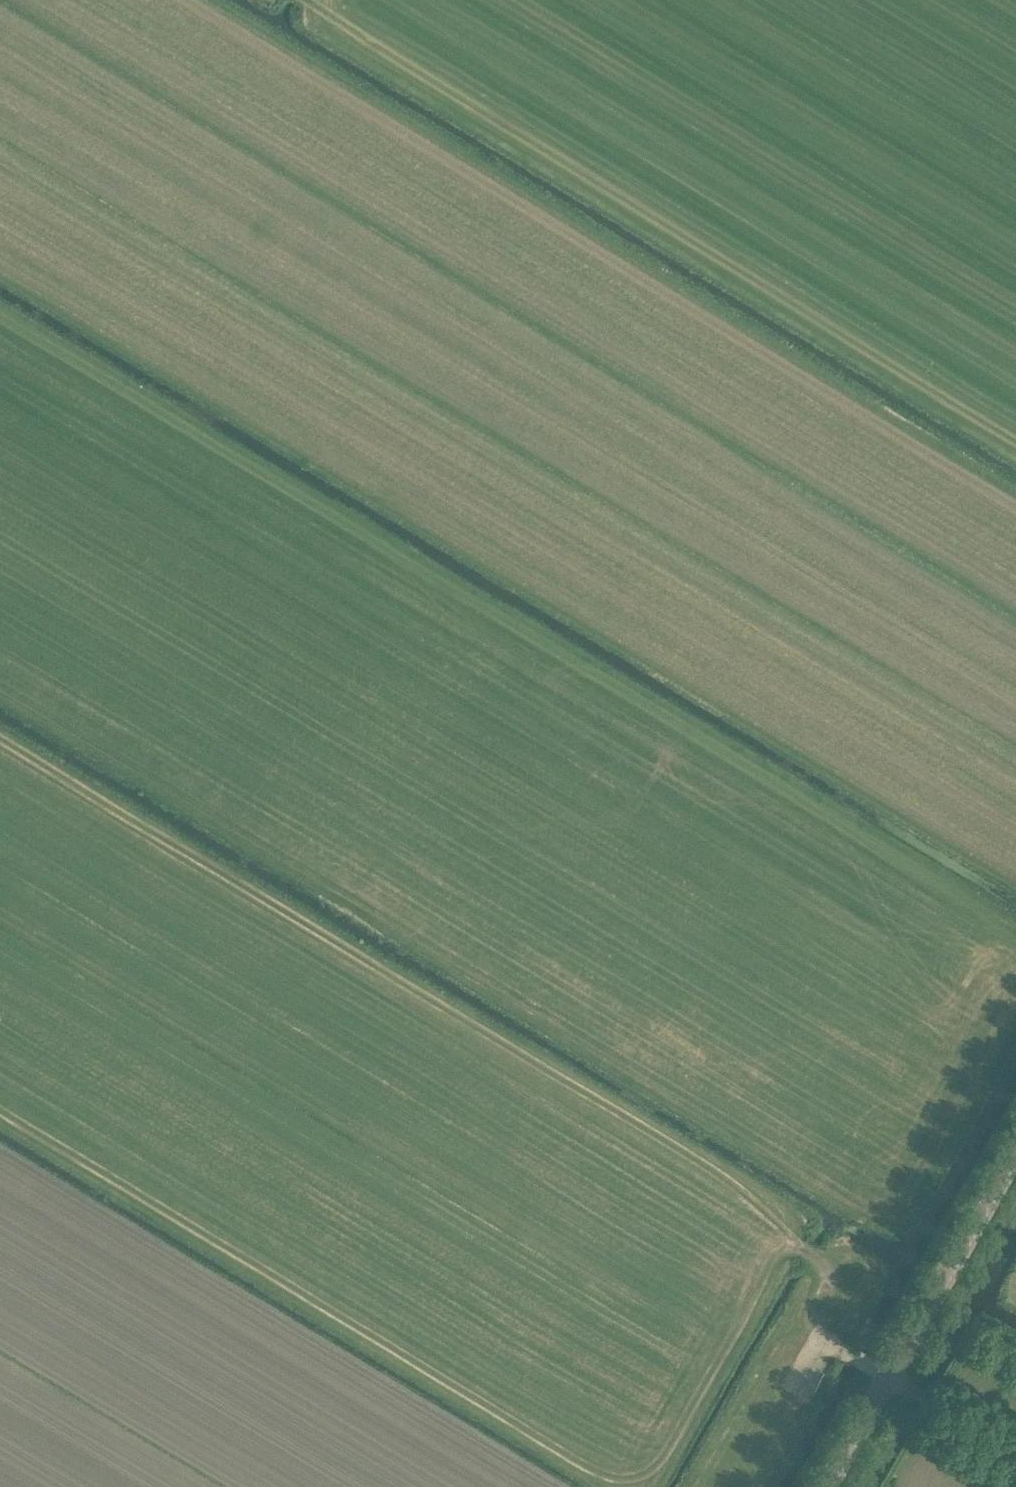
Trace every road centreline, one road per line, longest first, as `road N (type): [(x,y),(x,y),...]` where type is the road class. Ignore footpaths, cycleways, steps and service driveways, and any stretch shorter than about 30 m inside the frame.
road 1 (tertiary): [(827,1486),(1015,1155)]

